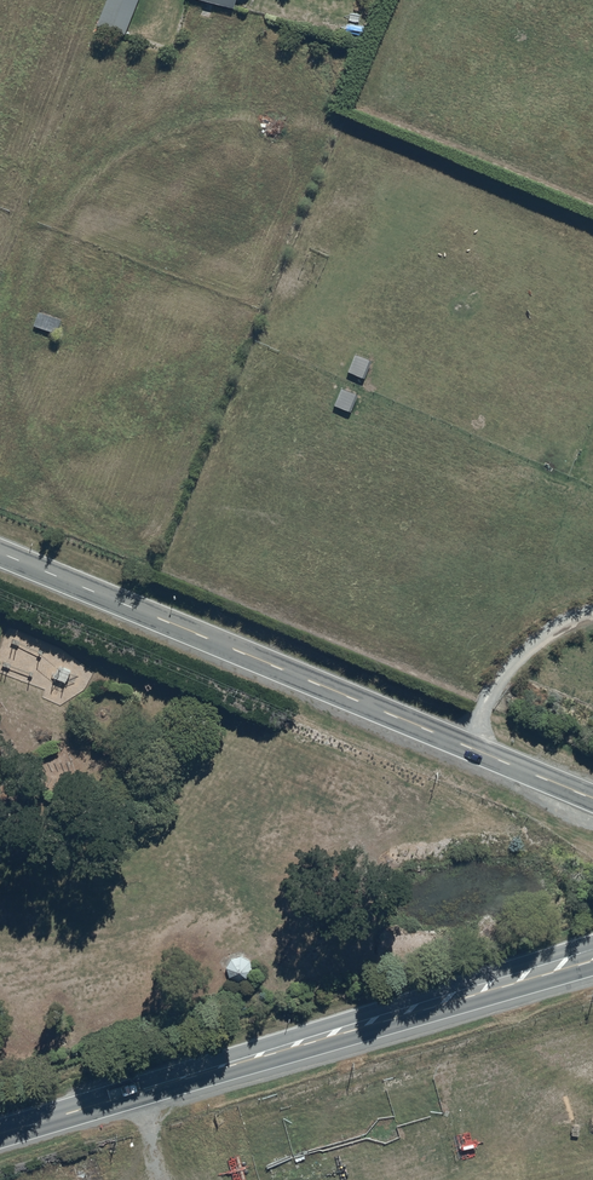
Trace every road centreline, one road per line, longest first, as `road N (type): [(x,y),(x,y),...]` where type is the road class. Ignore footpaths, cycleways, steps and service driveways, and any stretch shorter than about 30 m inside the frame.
road 1 (tertiary): [(0,553),(592,798)]
road 2 (trunk): [(592,955),(0,1133)]

